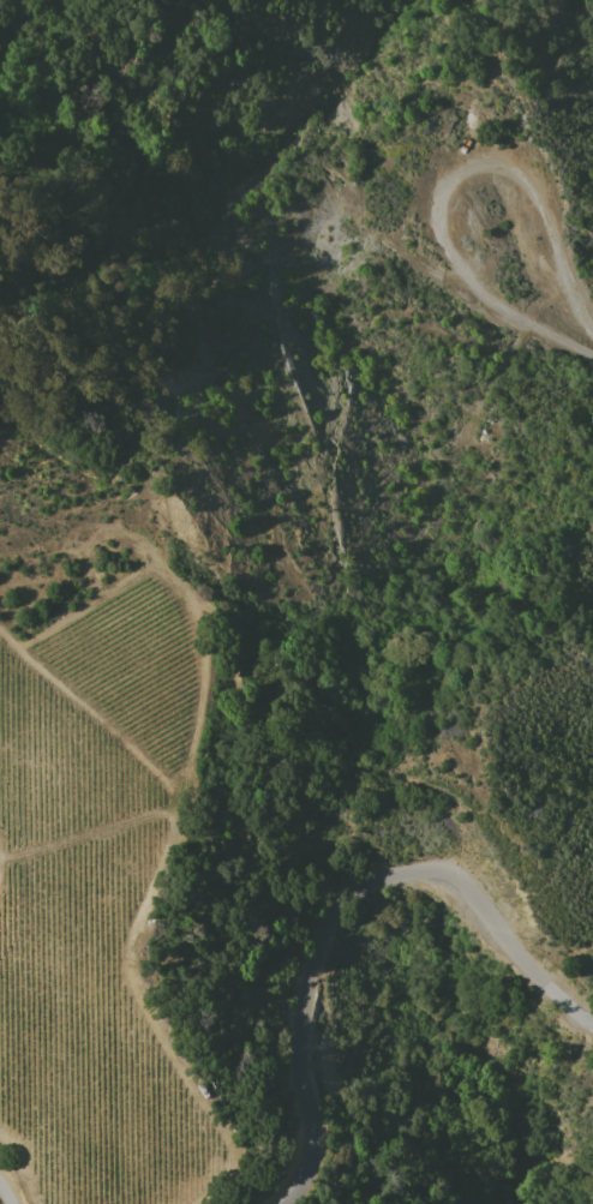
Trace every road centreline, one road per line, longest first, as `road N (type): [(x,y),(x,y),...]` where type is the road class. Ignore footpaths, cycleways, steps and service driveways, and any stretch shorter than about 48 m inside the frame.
road 1 (residential): [(592,334),(522,181),(502,164),(465,169),(437,200),(435,221),(449,262),(507,313),(592,354)]

